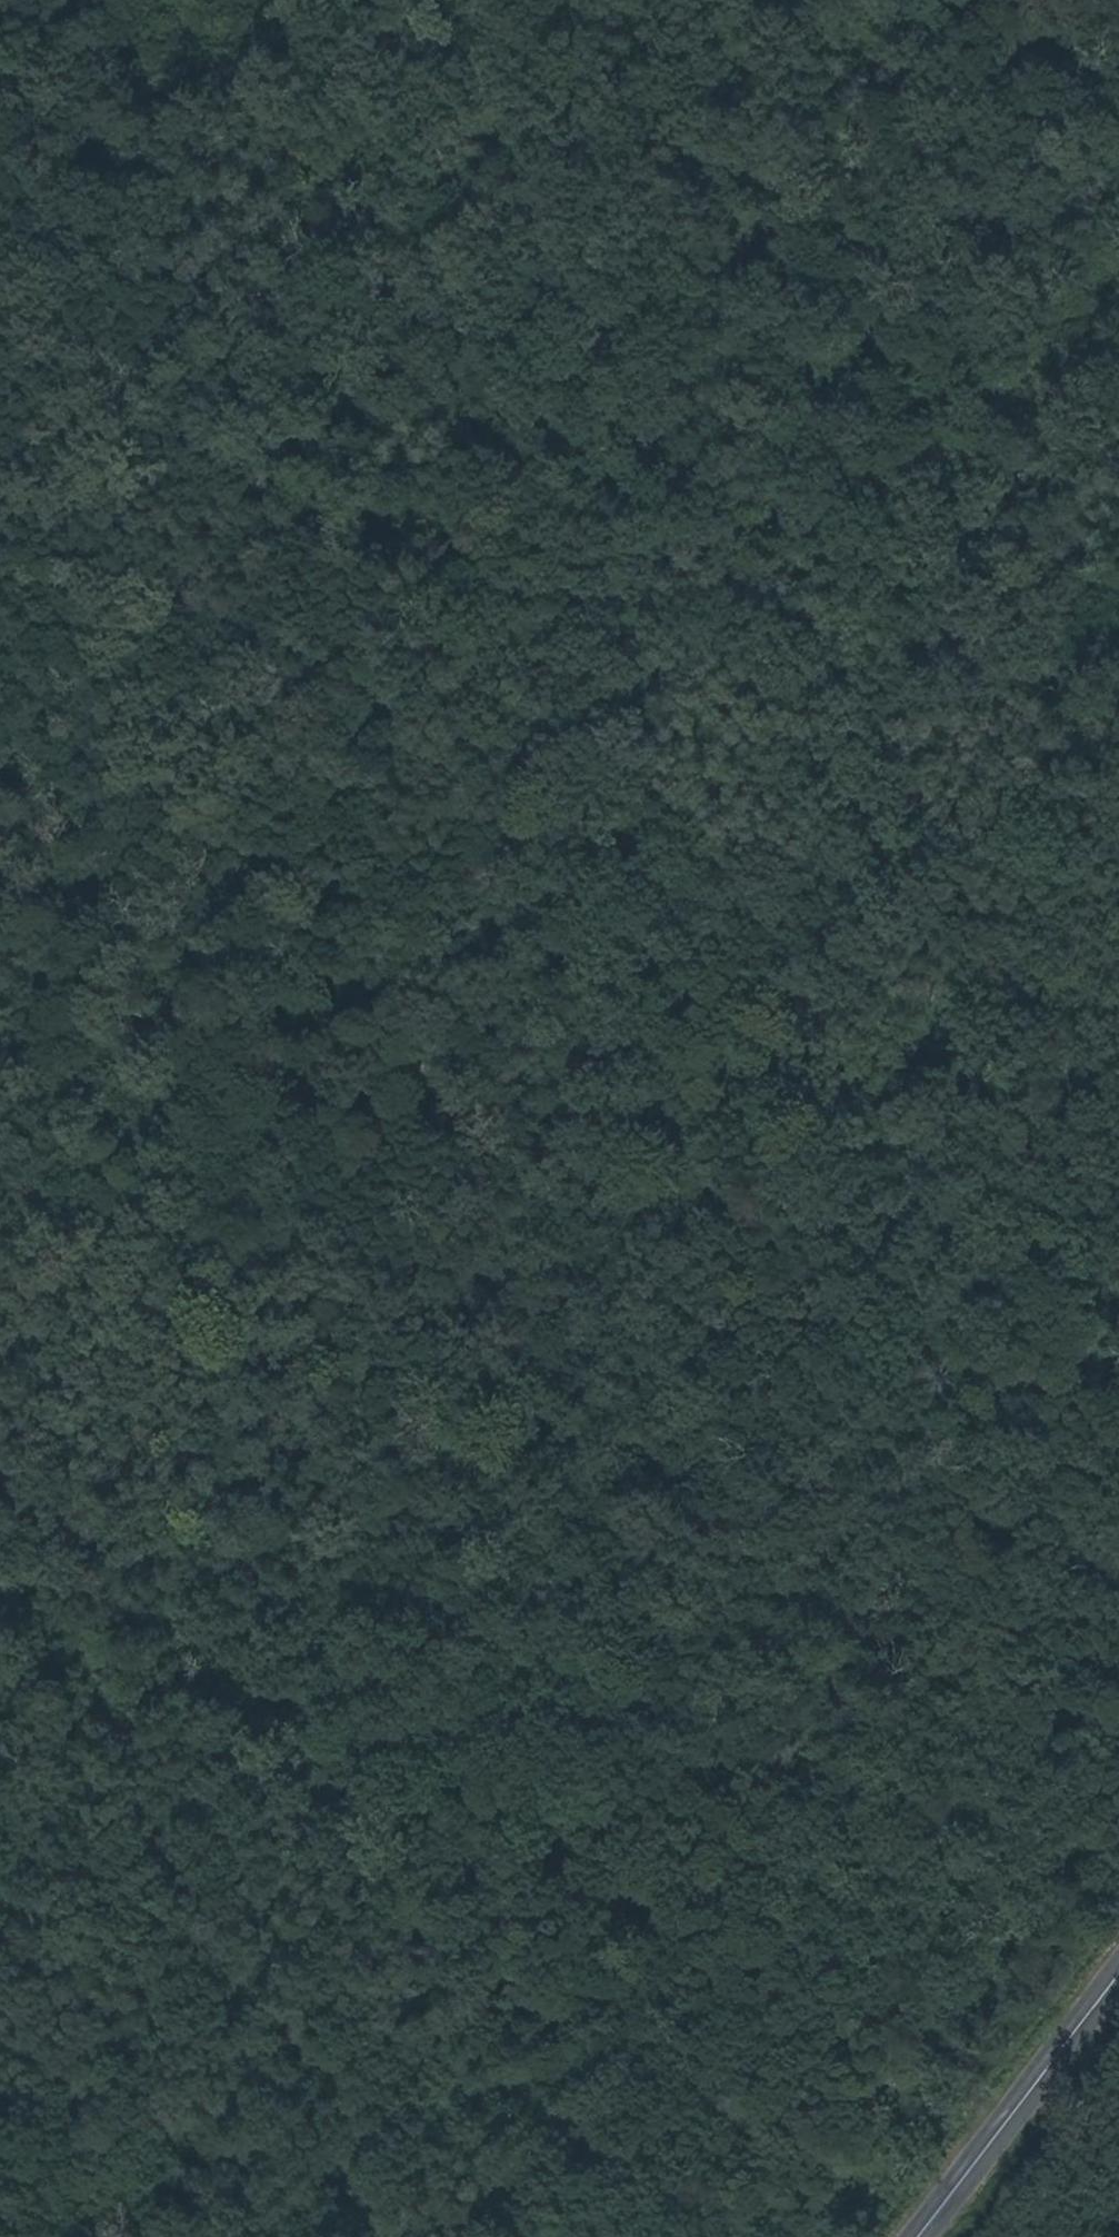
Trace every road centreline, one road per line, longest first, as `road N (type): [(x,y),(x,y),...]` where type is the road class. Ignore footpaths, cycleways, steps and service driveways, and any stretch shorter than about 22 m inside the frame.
road 1 (secondary): [(1118,1982),(924,2236)]

